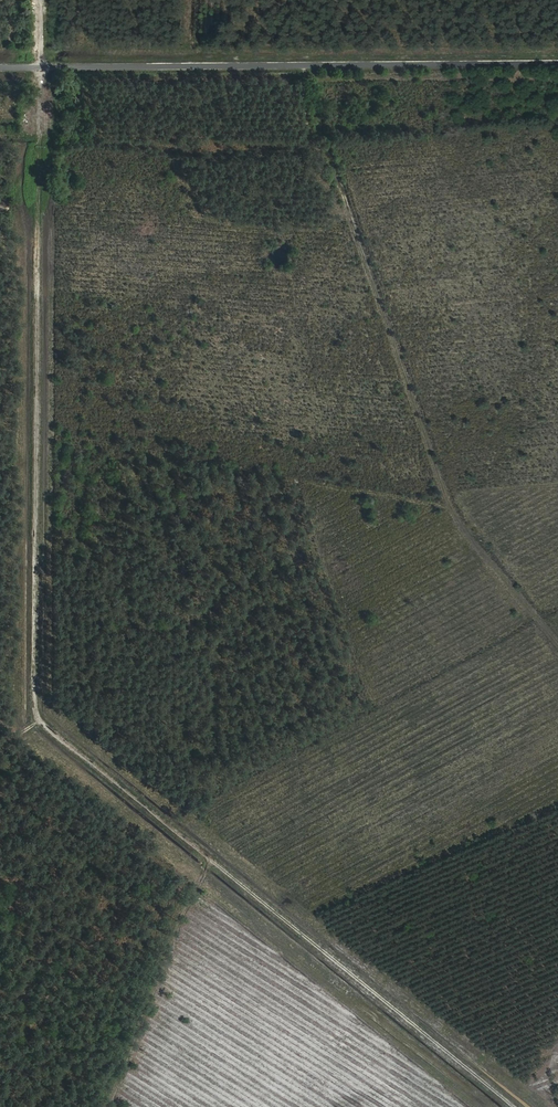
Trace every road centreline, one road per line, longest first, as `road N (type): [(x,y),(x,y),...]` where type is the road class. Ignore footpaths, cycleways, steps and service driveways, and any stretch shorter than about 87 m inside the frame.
road 1 (track): [(513,1106),(39,722),(28,703),(41,0)]
road 2 (tertiary): [(0,68),(557,64)]
road 3 (track): [(557,645),(465,522),(429,445),(340,183)]
road 4 (track): [(207,860),(115,1106)]

